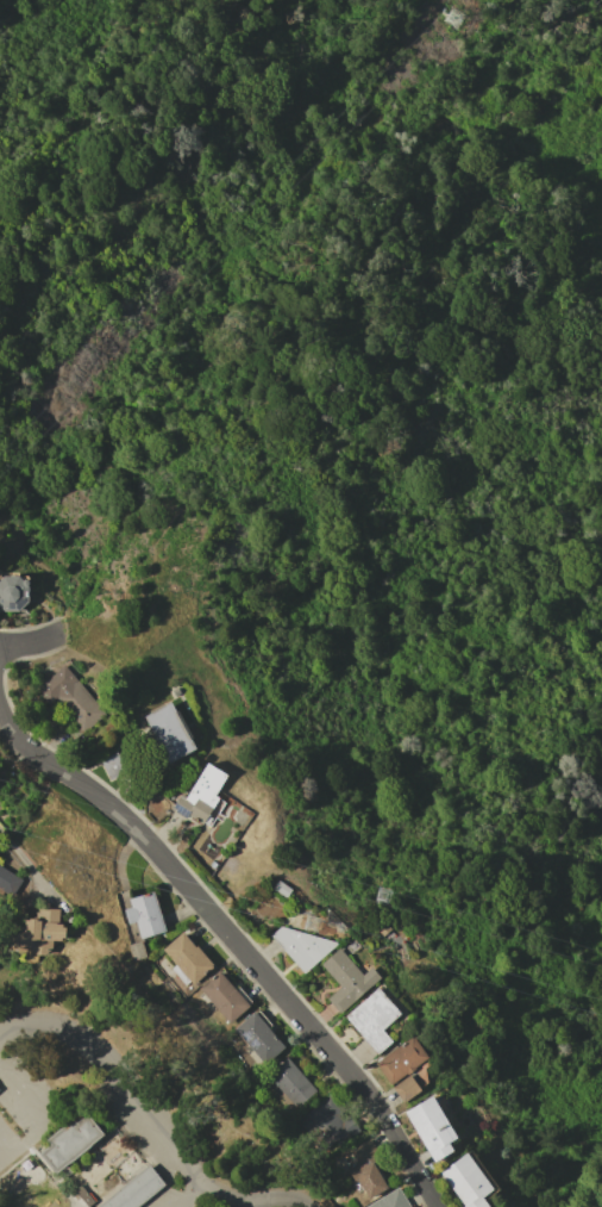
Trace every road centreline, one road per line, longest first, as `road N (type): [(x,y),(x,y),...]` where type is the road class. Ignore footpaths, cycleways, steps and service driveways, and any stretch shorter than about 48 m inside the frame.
road 1 (residential): [(442,1206),(401,1132),(347,1064),(144,834),(19,744),(0,707)]

